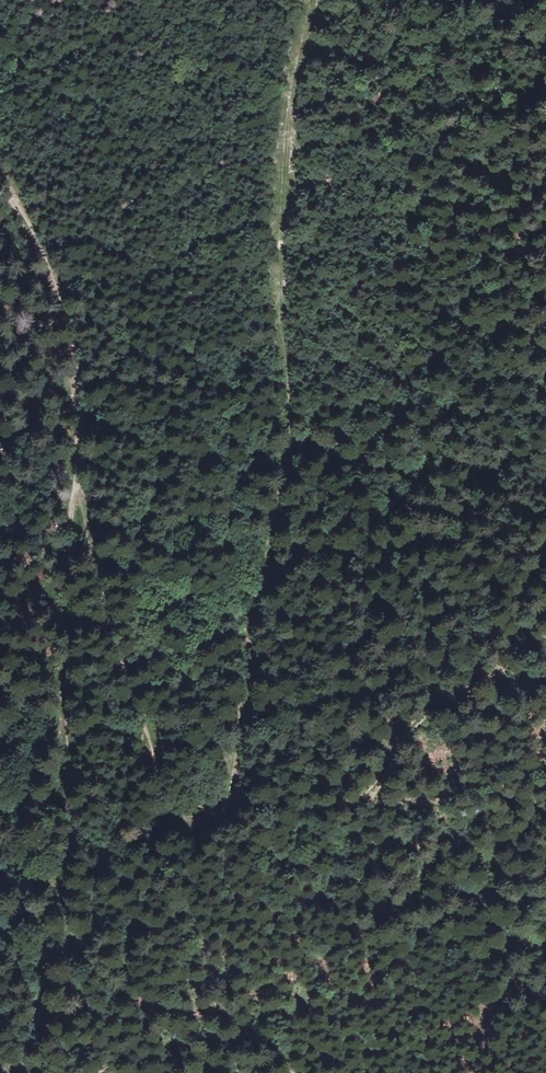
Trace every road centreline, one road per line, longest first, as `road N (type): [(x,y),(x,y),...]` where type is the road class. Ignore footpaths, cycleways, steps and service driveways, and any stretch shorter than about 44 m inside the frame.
road 1 (track): [(79,499),(156,773),(186,824),(229,804),(245,742),(251,621),(295,417),(281,322),(283,162),(313,0)]
road 2 (track): [(0,175),(66,320),(79,499),(60,691),(74,917),(100,977),(139,1002),(229,1022),(296,1072)]

